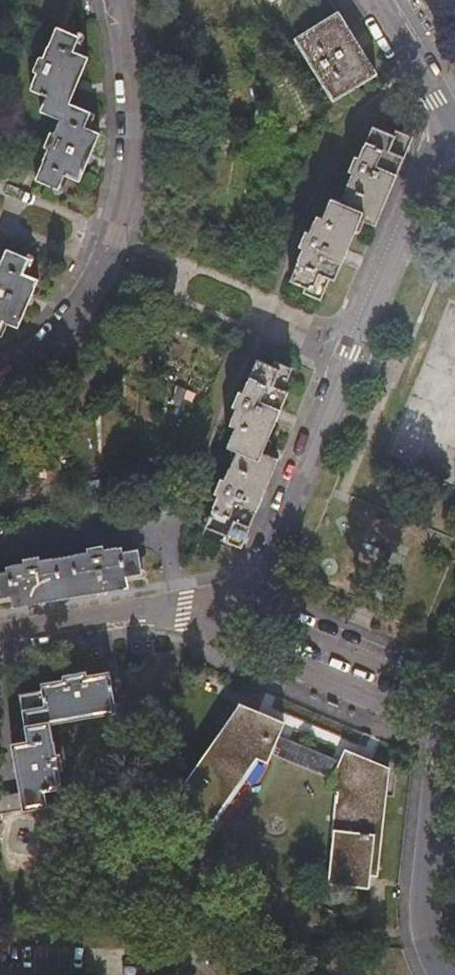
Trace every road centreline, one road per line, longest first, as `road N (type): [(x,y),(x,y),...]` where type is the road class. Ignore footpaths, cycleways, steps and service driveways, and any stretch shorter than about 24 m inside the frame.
road 1 (residential): [(445,117),(244,599)]
road 2 (residential): [(0,400),(70,316),(109,230),(125,156),(113,0)]
road 3 (unclassified): [(429,696),(436,751),(418,908),(426,961),(437,974)]
road 4 (residential): [(0,641),(244,599)]
road 5 (residential): [(429,696),(263,629),(244,599)]
road 6 (residential): [(374,0),(445,117)]

